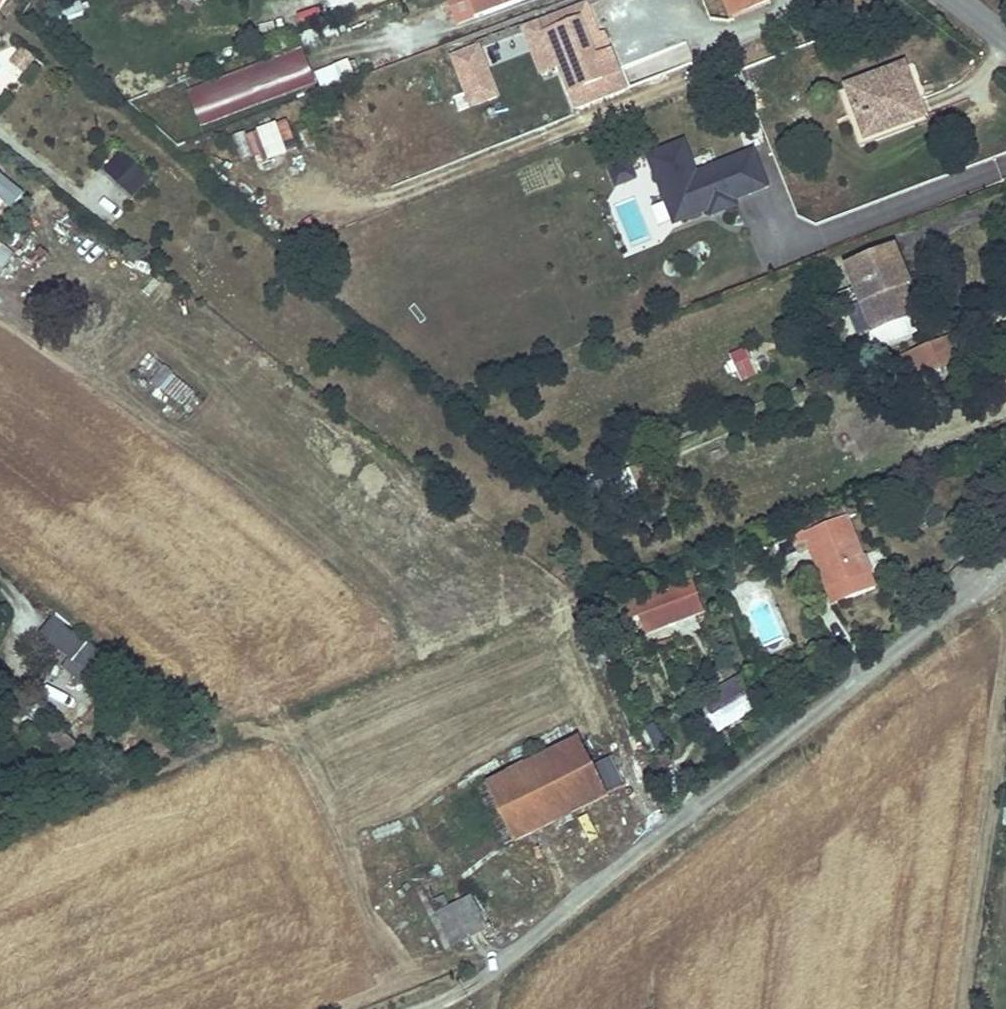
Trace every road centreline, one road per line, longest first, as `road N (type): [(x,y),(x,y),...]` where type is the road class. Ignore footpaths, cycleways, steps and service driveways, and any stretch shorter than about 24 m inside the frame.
road 1 (residential): [(485,981),(1005,570)]

